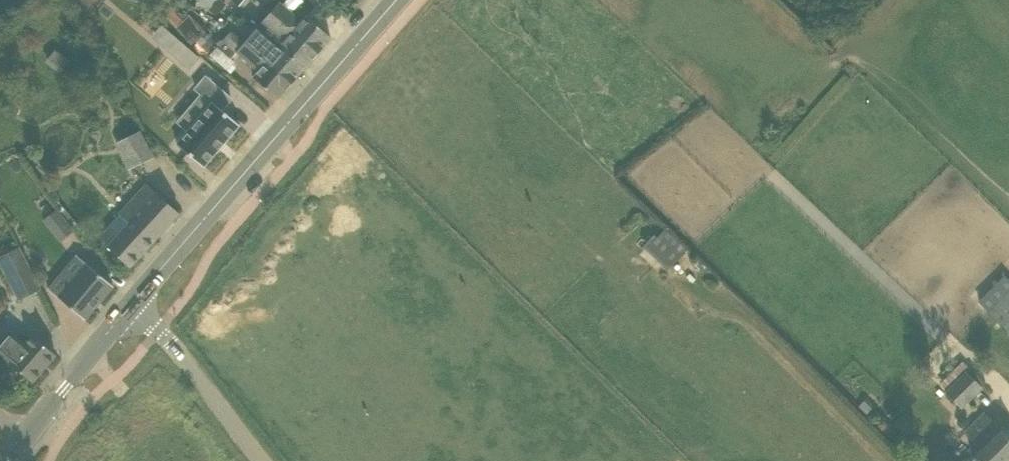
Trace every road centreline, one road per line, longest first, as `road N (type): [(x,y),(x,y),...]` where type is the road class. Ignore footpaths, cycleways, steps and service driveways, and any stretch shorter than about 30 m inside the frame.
road 1 (tertiary): [(130,305),(396,0)]
road 2 (unclassified): [(265,460),(160,330),(130,305)]
road 3 (tertiary): [(8,460),(130,305)]

